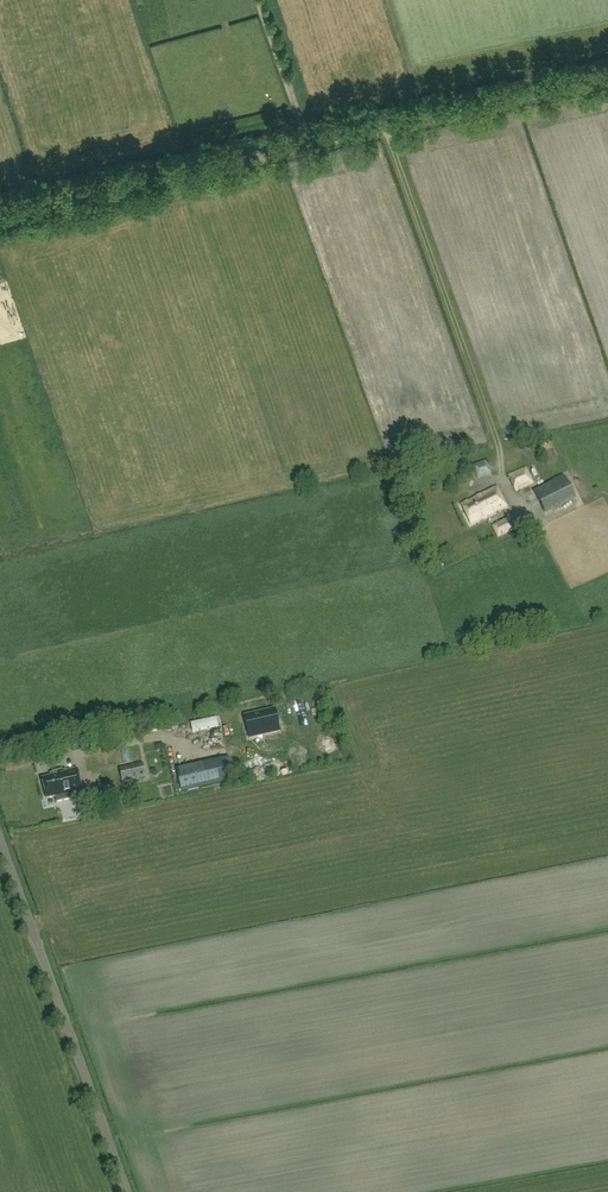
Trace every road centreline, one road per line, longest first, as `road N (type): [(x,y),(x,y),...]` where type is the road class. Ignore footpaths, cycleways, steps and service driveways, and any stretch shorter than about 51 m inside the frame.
road 1 (unclassified): [(0,213),(607,75)]
road 2 (unclassified): [(122,1191),(0,853)]

